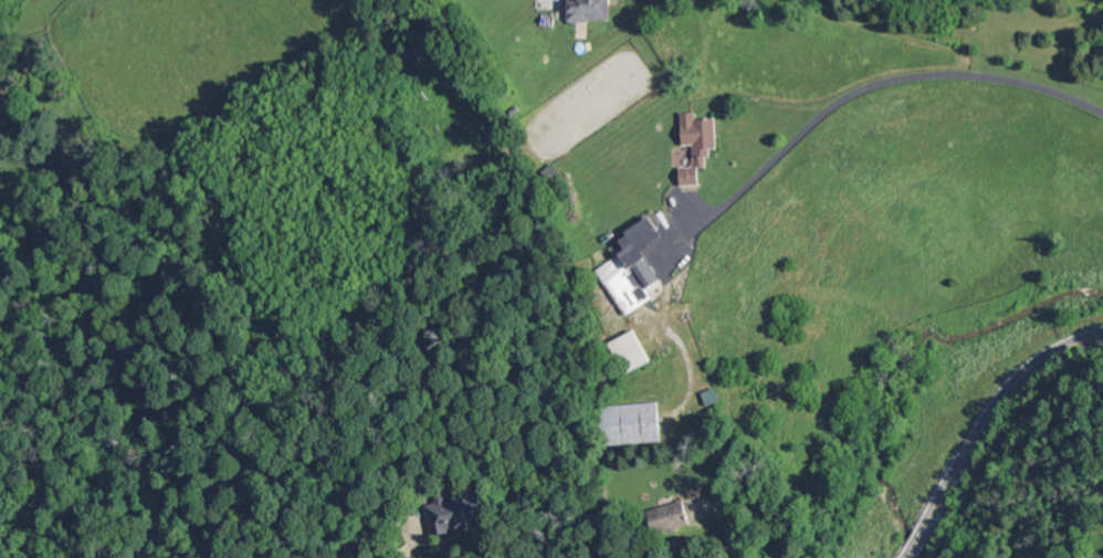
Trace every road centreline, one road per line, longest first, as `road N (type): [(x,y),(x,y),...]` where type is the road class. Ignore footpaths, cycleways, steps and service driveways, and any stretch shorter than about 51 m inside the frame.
road 1 (secondary): [(911,557),(1013,389),(1048,360),(1102,336)]

